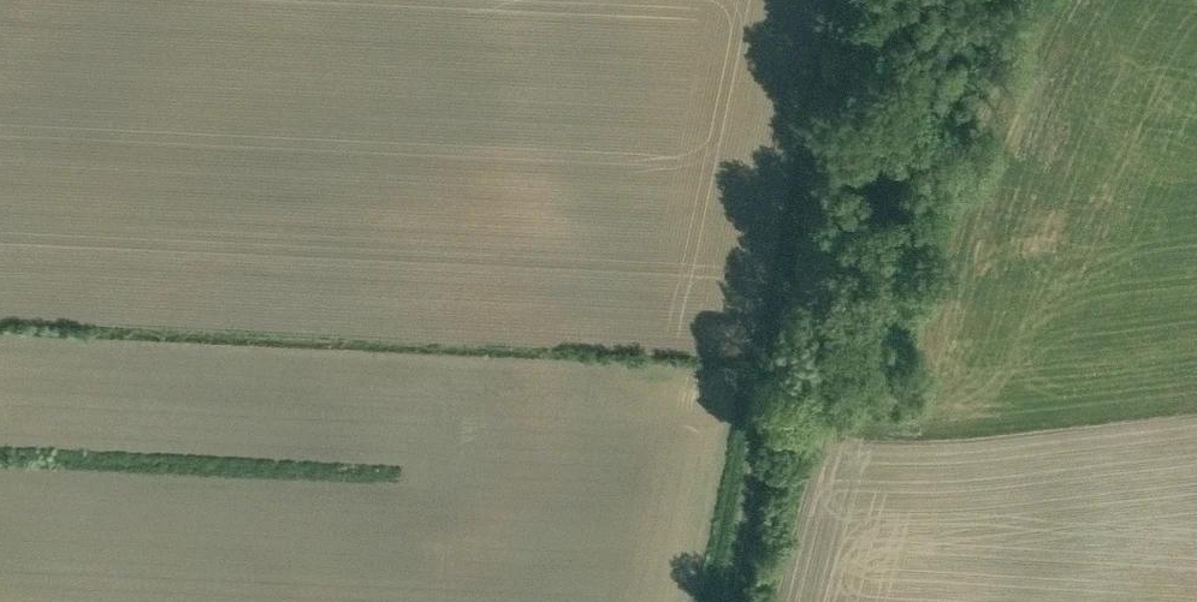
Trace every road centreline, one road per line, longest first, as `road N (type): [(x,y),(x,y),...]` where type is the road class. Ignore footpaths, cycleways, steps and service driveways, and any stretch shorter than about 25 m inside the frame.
road 1 (track): [(724,601),(850,0)]

